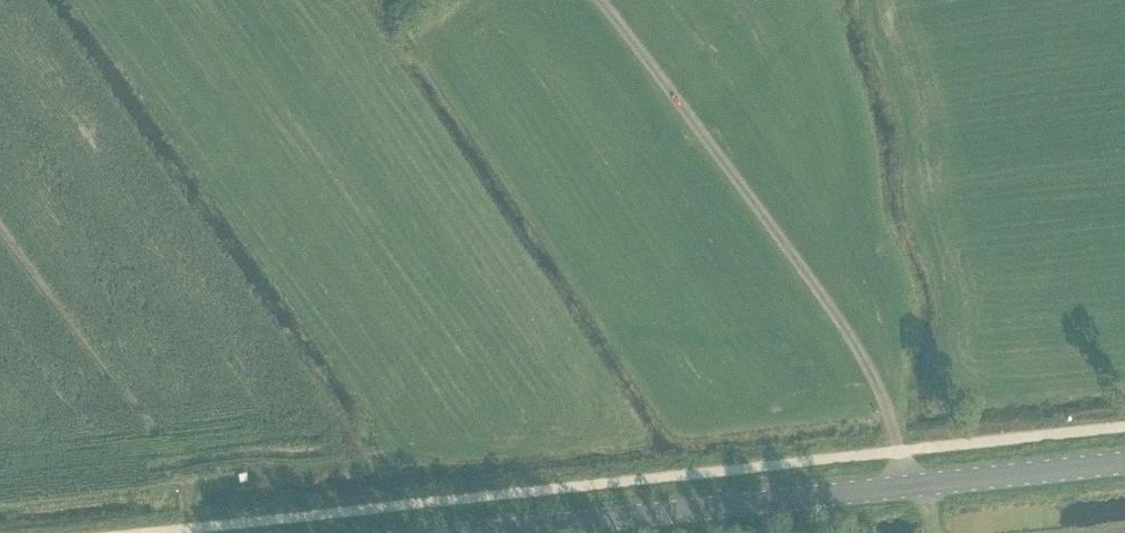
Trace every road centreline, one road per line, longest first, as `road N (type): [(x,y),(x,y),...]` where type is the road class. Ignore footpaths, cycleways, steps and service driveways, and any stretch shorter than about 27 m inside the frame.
road 1 (secondary): [(542,532),(1124,471)]

